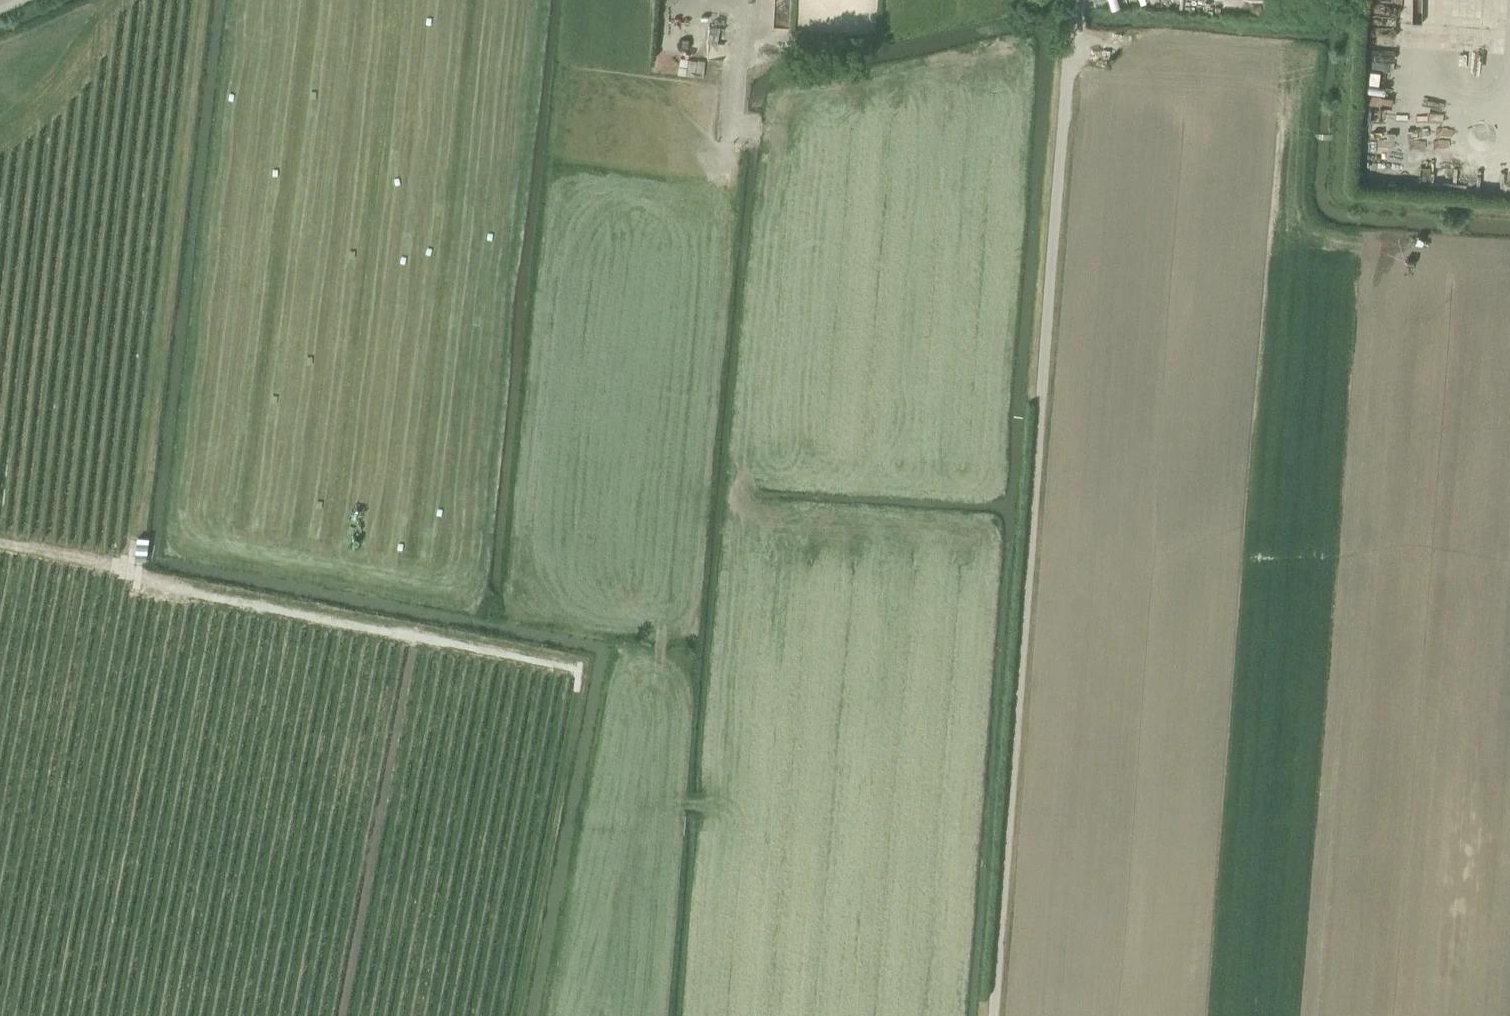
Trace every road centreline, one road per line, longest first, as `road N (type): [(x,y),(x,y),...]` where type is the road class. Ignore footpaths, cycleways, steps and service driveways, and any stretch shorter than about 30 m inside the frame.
road 1 (track): [(995,1015),(1075,0)]

